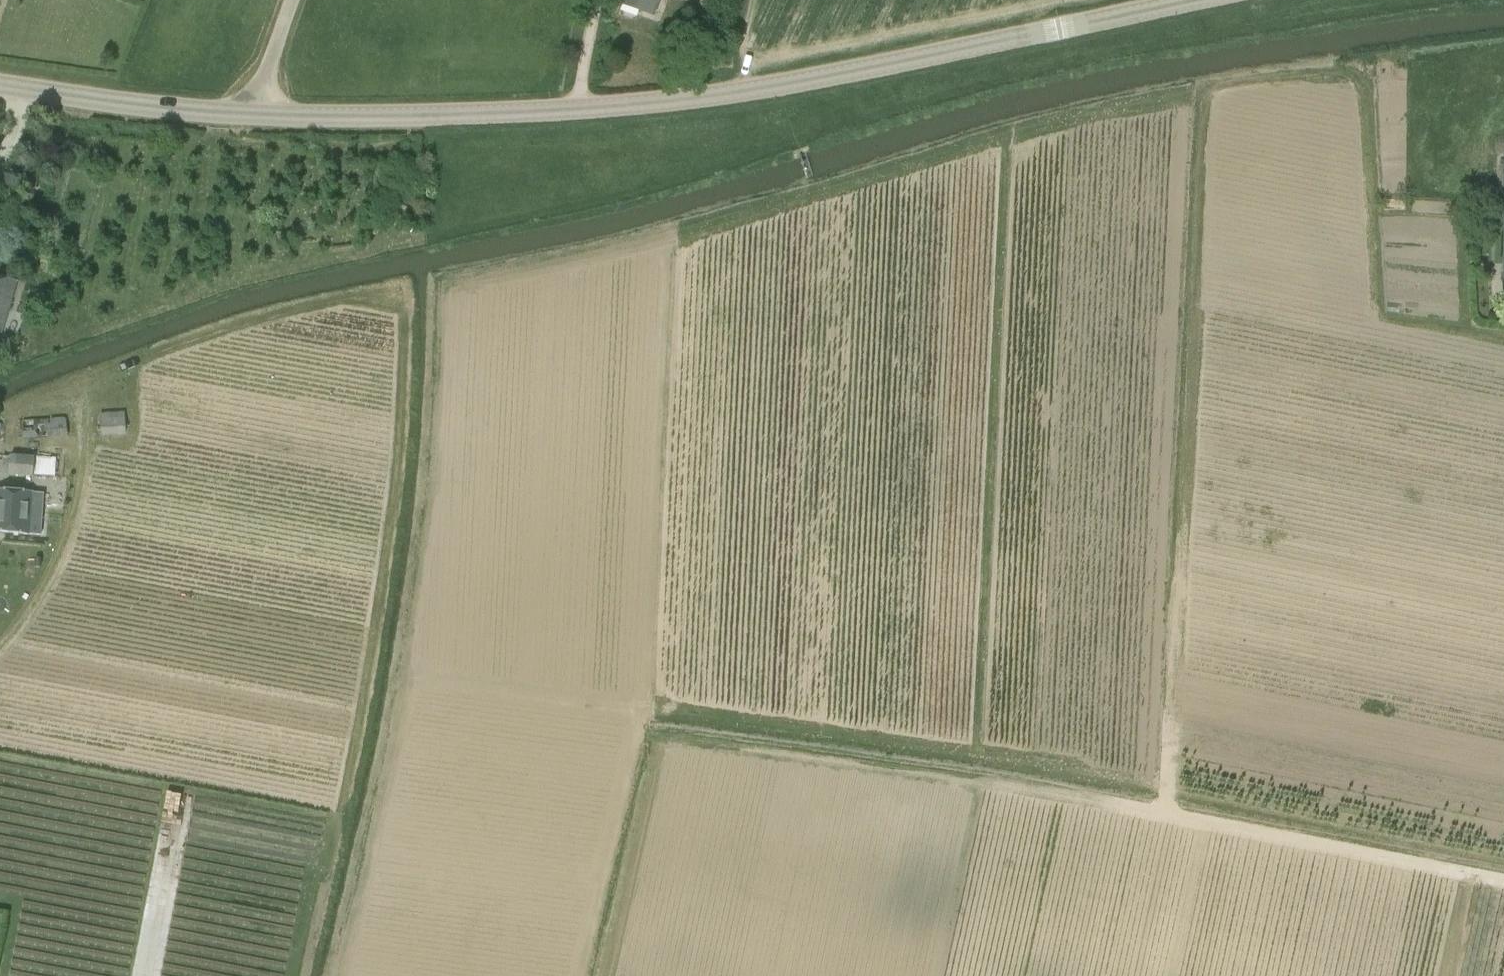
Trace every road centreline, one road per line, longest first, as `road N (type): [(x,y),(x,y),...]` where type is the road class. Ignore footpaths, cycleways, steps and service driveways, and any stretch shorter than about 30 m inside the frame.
road 1 (tertiary): [(1195,0),(762,88),(552,110),(238,114),(0,85)]
road 2 (track): [(1111,804),(1503,882)]

